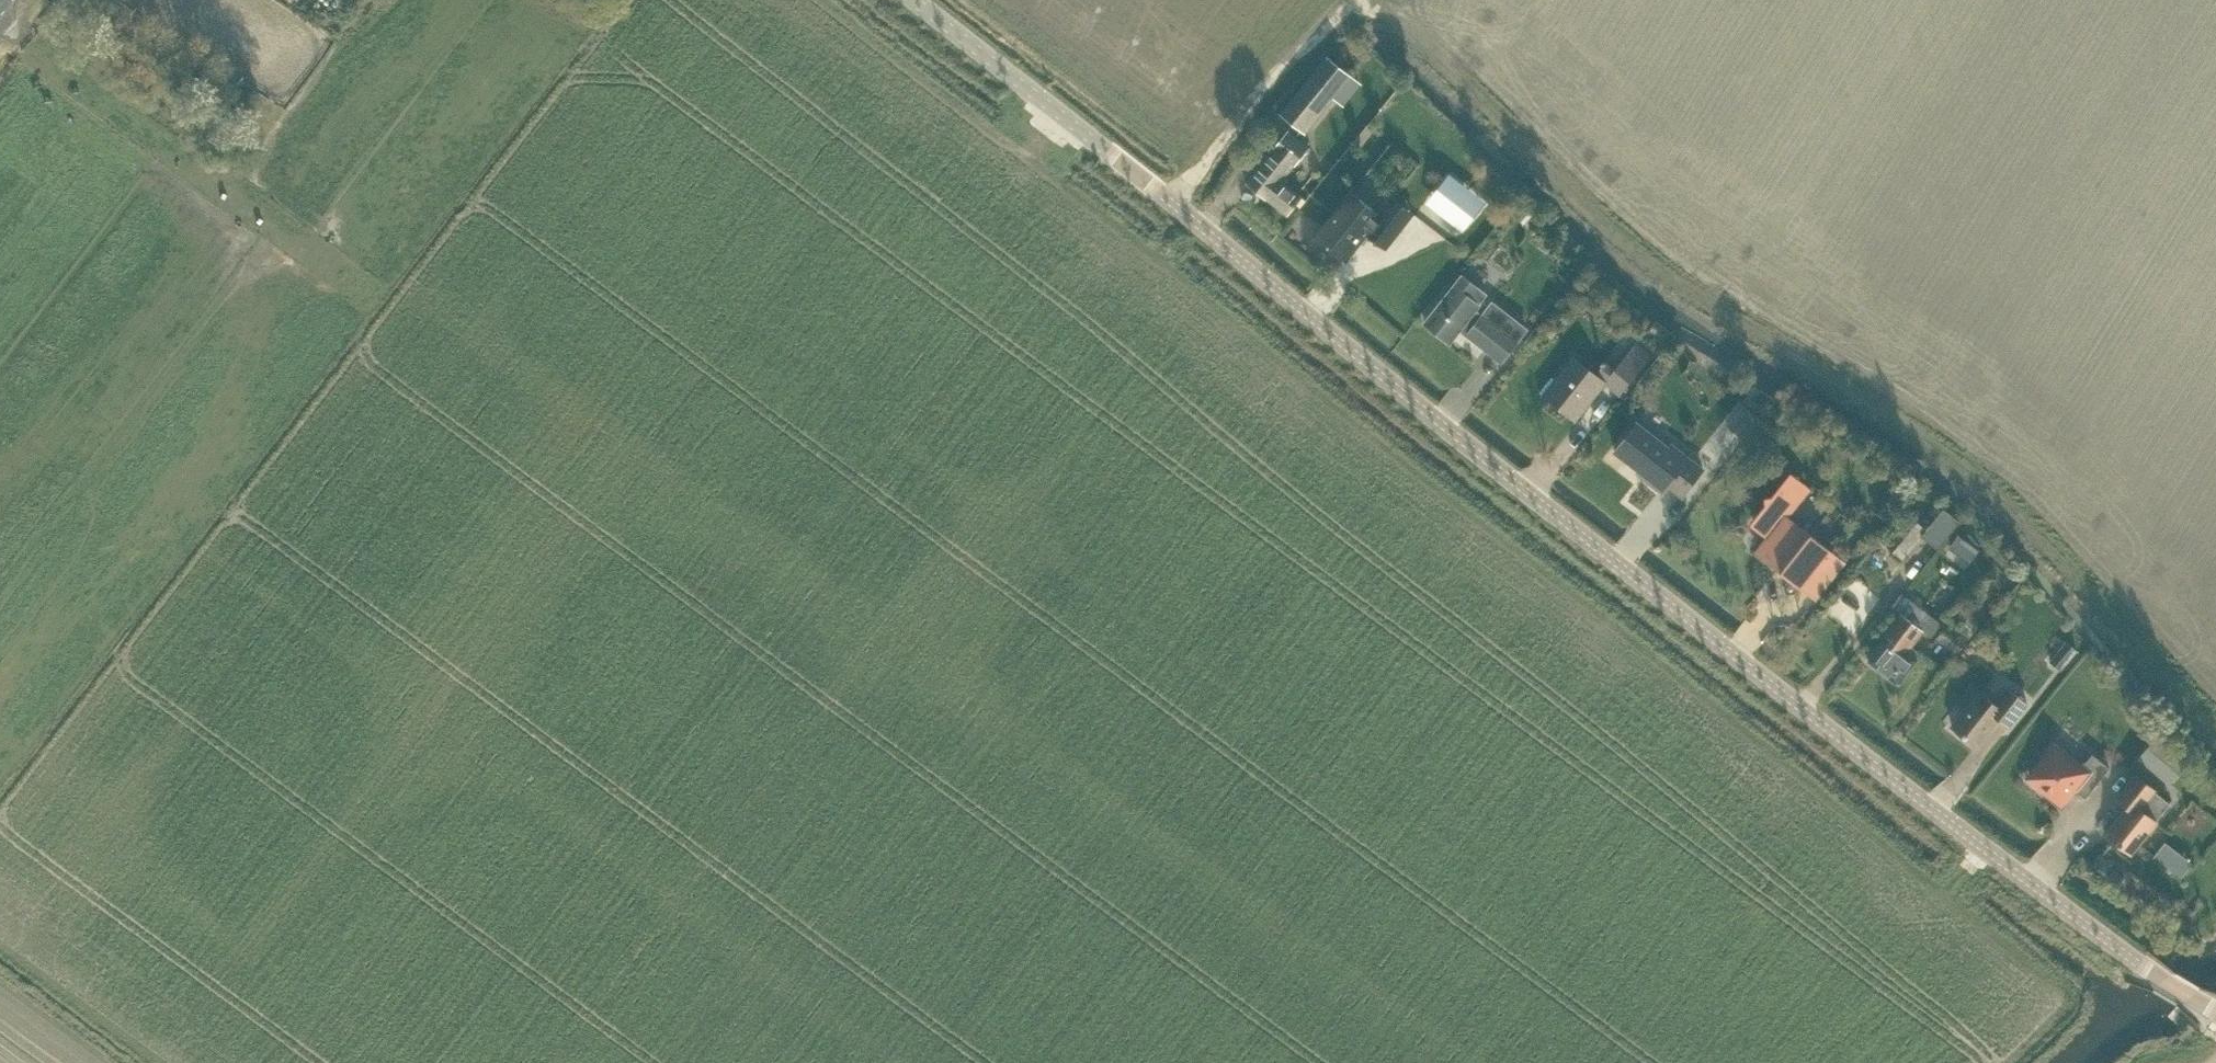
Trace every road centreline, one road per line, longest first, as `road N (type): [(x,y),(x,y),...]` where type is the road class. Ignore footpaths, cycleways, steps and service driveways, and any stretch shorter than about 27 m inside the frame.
road 1 (tertiary): [(2215,1011),(2139,964),(1878,768),(913,0)]
road 2 (track): [(1172,203),(1260,91),(1349,0)]

